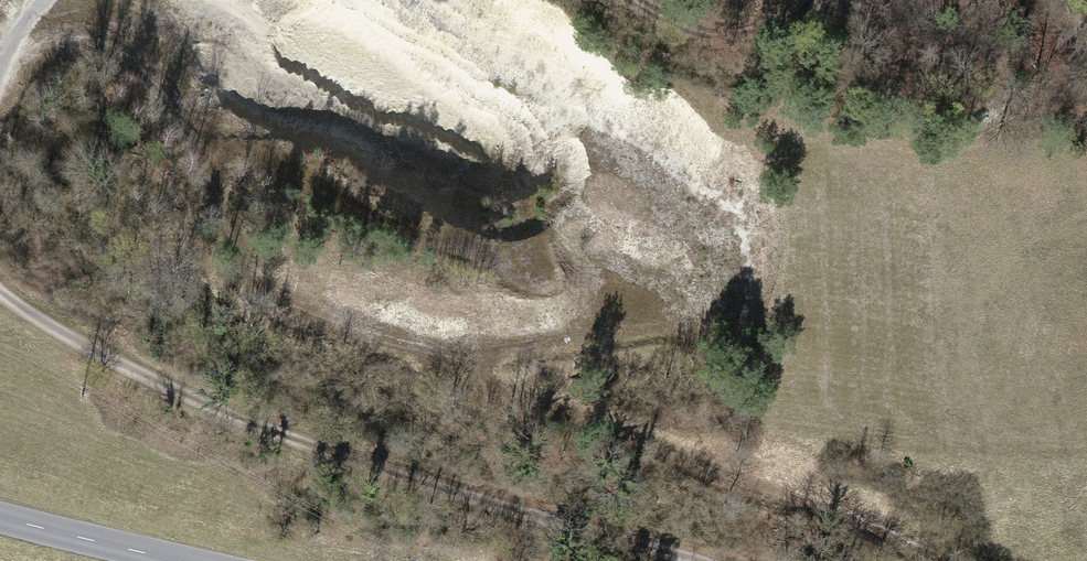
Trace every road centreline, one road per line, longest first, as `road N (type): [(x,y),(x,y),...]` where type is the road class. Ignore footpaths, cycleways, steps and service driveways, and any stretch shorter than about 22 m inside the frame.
road 1 (track): [(0,291),(105,356),(331,455),(703,560)]
road 2 (secondary): [(0,516),(181,560)]
road 3 (track): [(662,0),(694,19),(780,34),(826,0)]
road 4 (track): [(1086,91),(980,0)]

